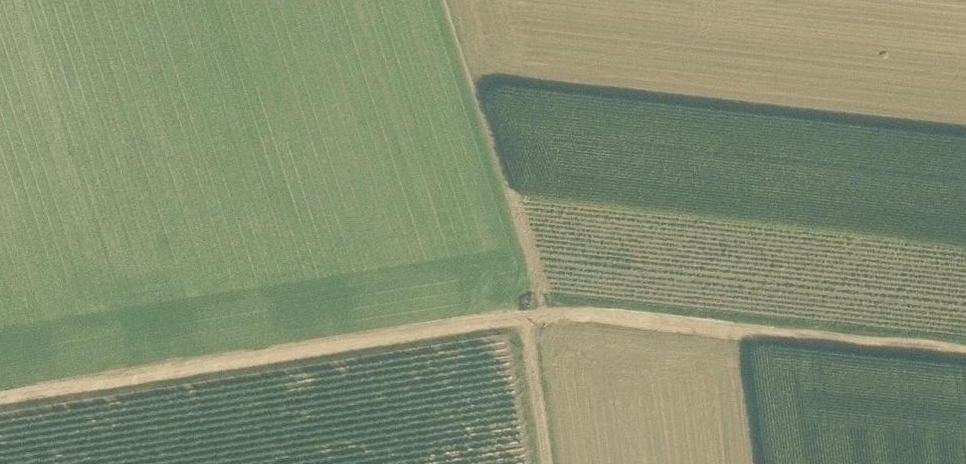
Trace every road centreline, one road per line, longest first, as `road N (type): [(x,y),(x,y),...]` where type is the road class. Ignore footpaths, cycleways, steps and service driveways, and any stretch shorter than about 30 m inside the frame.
road 1 (track): [(524,316),(545,463)]

